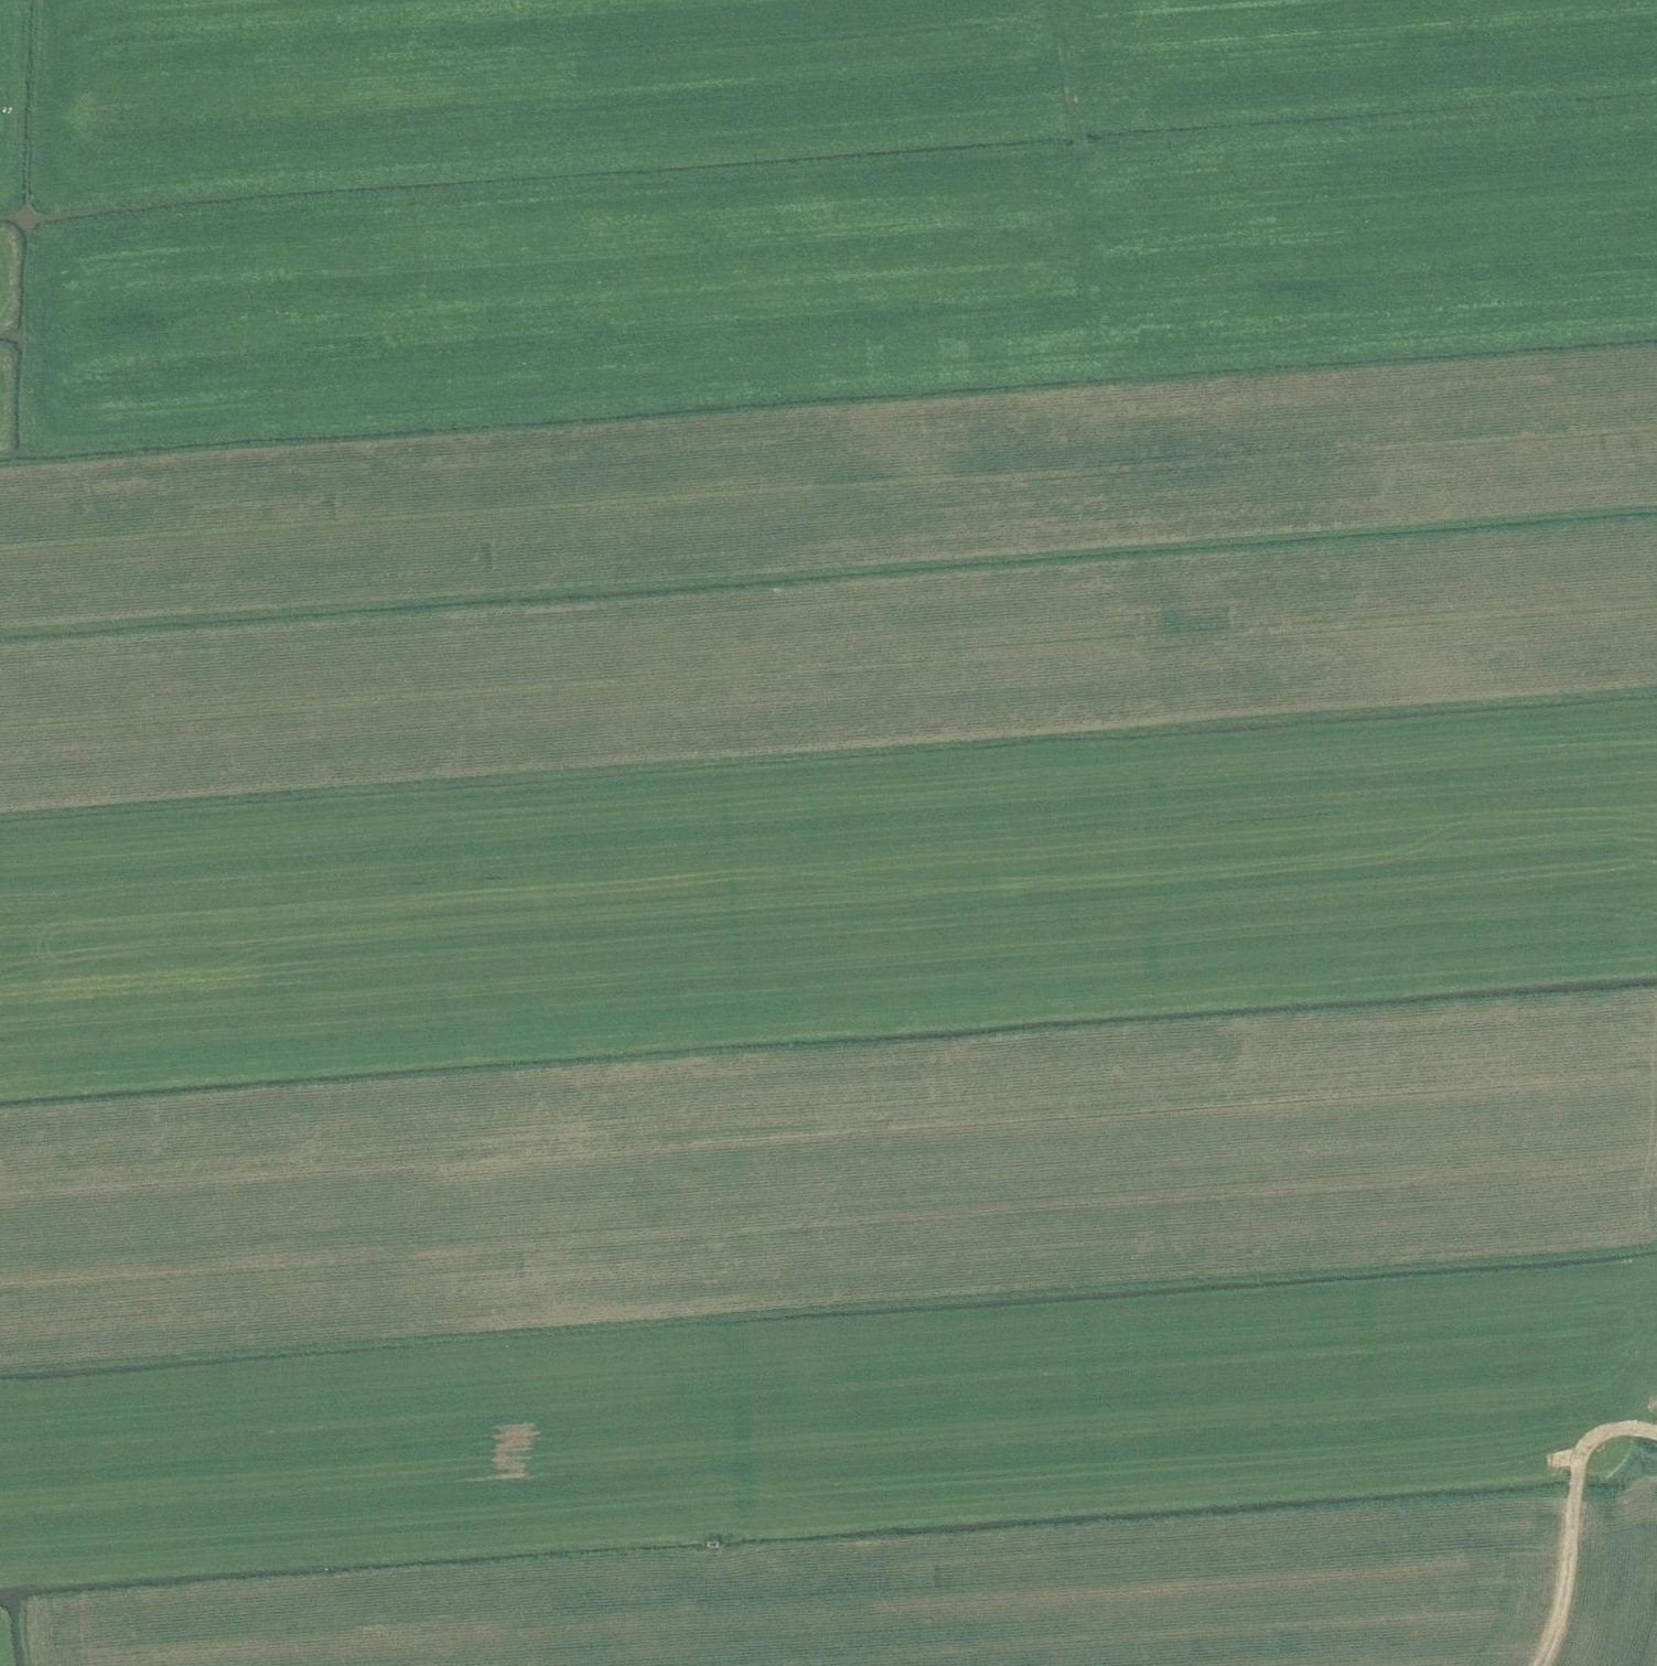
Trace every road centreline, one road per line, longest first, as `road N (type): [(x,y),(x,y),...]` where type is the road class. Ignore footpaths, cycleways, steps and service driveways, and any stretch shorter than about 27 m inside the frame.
road 1 (track): [(1656,1433),(1623,1428),(1596,1438),(1581,1457),(1571,1480),(1558,1633),(1542,1665)]

